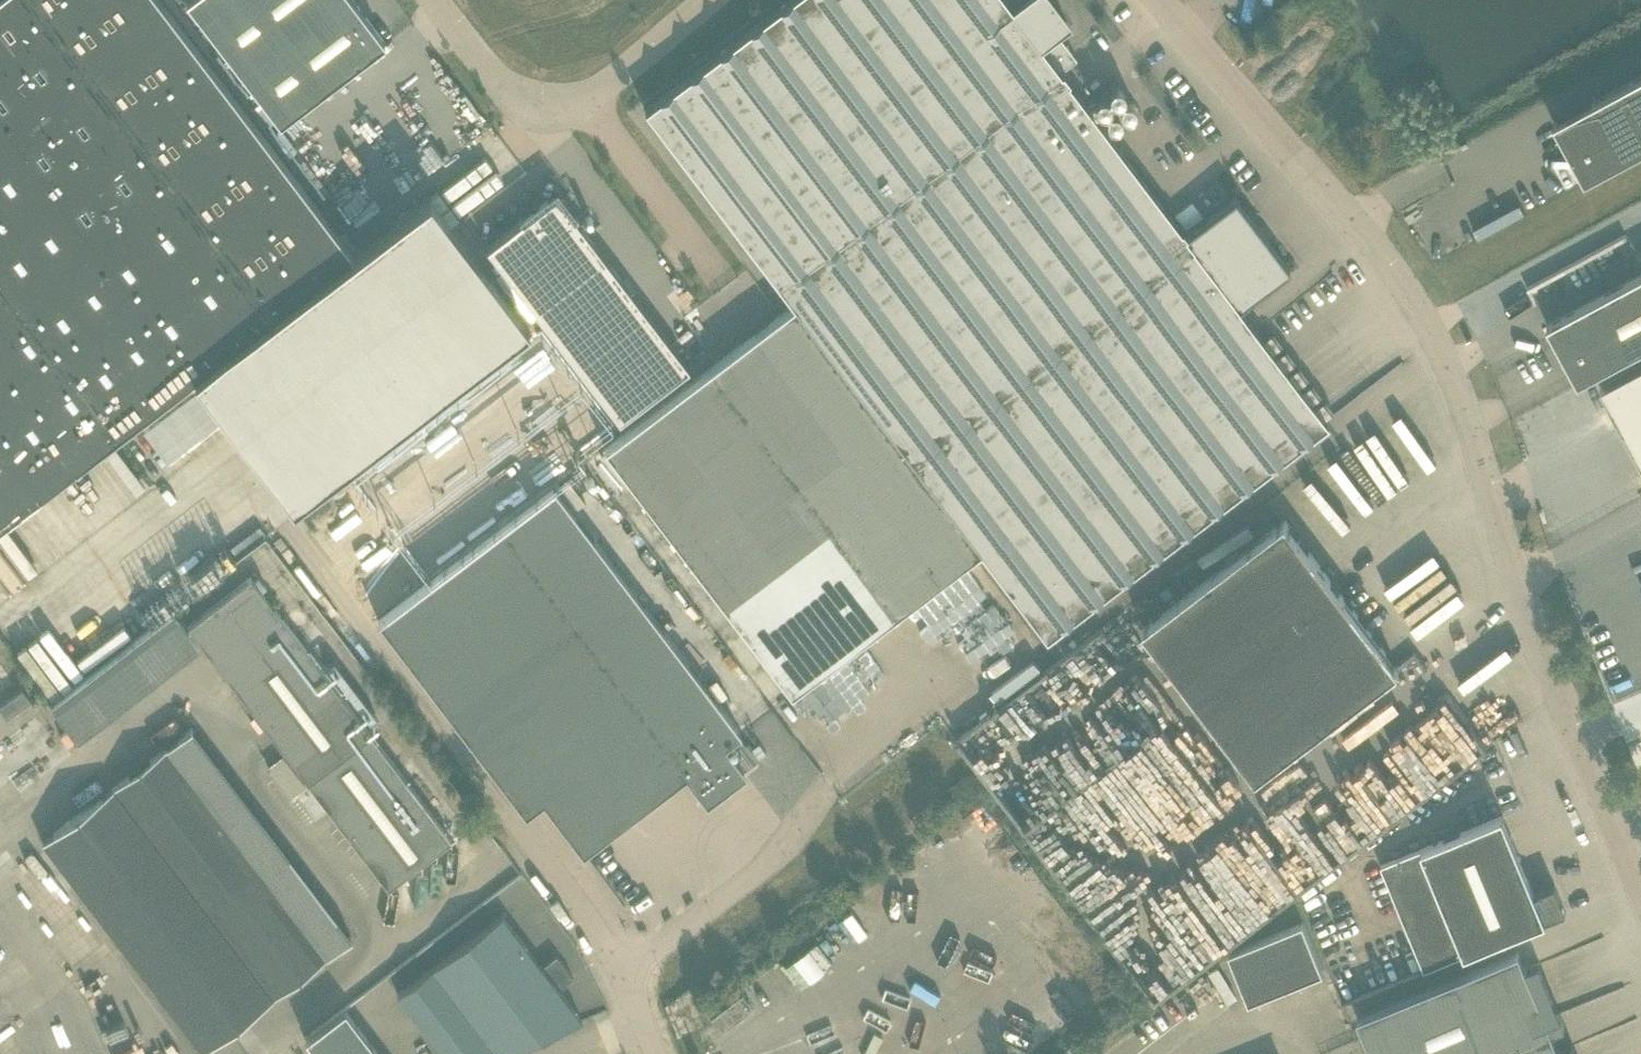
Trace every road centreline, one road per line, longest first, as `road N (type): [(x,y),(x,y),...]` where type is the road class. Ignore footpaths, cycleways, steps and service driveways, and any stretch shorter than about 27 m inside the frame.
road 1 (unclassified): [(1640,891),(1515,580),(1458,389),(1426,322),(1340,202),(1161,0)]
road 2 (unclassified): [(655,1053),(623,977),(563,881),(278,524)]
road 3 (unclassified): [(435,0),(495,79),(532,102),(561,104),(590,96),(708,0)]

